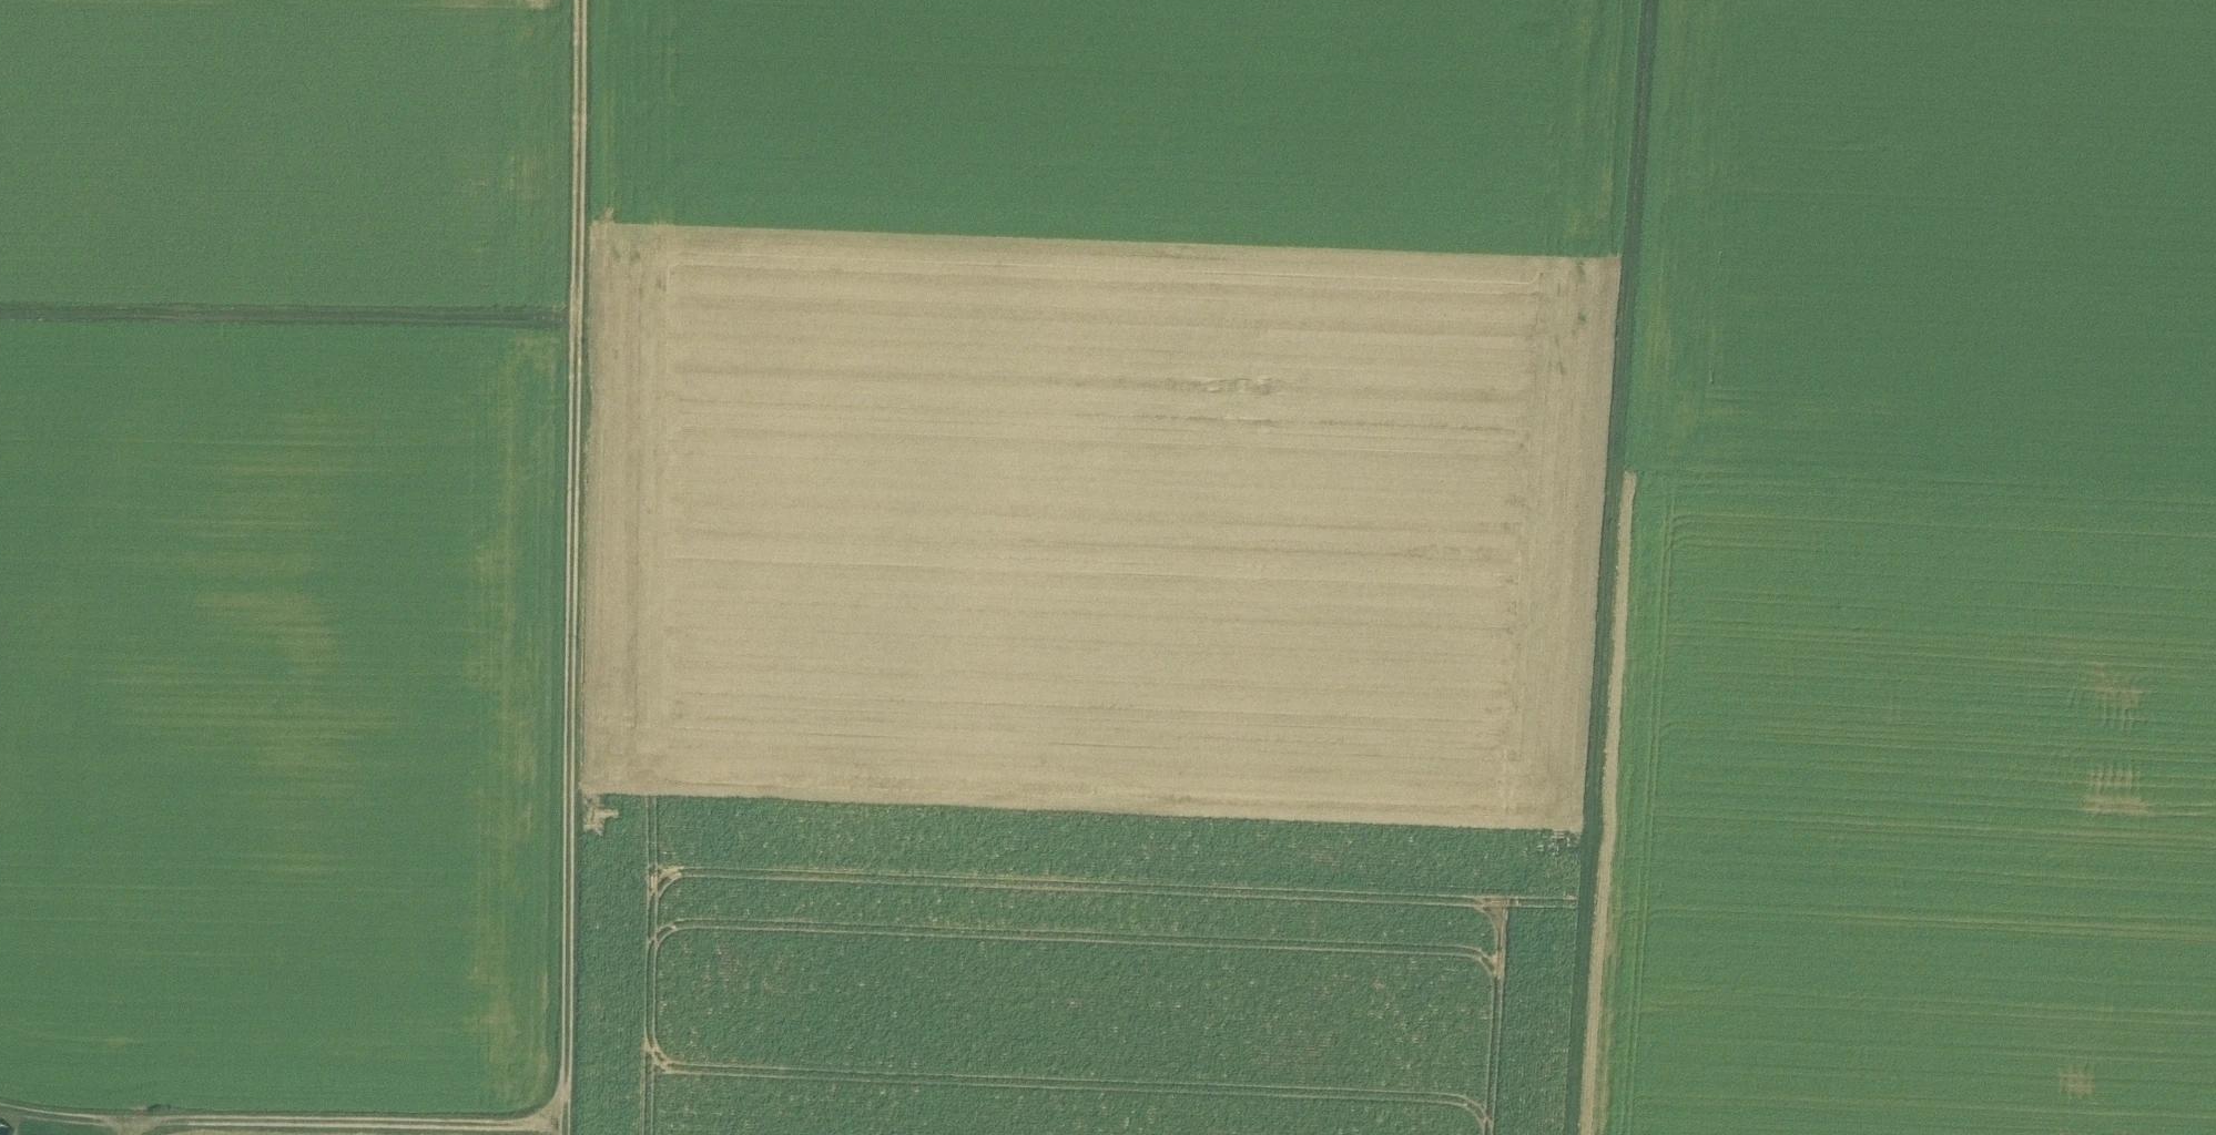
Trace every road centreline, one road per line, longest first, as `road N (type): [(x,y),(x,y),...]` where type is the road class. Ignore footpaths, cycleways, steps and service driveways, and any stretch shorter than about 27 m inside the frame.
road 1 (track): [(1640,0),(1572,1134)]
road 2 (track): [(587,0),(574,312),(578,774),(570,1115)]
road 3 (track): [(0,308),(574,312)]
road 4 (track): [(570,1115),(182,1124),(139,1126),(135,1134)]
road 5 (track): [(0,1108),(139,1126)]

